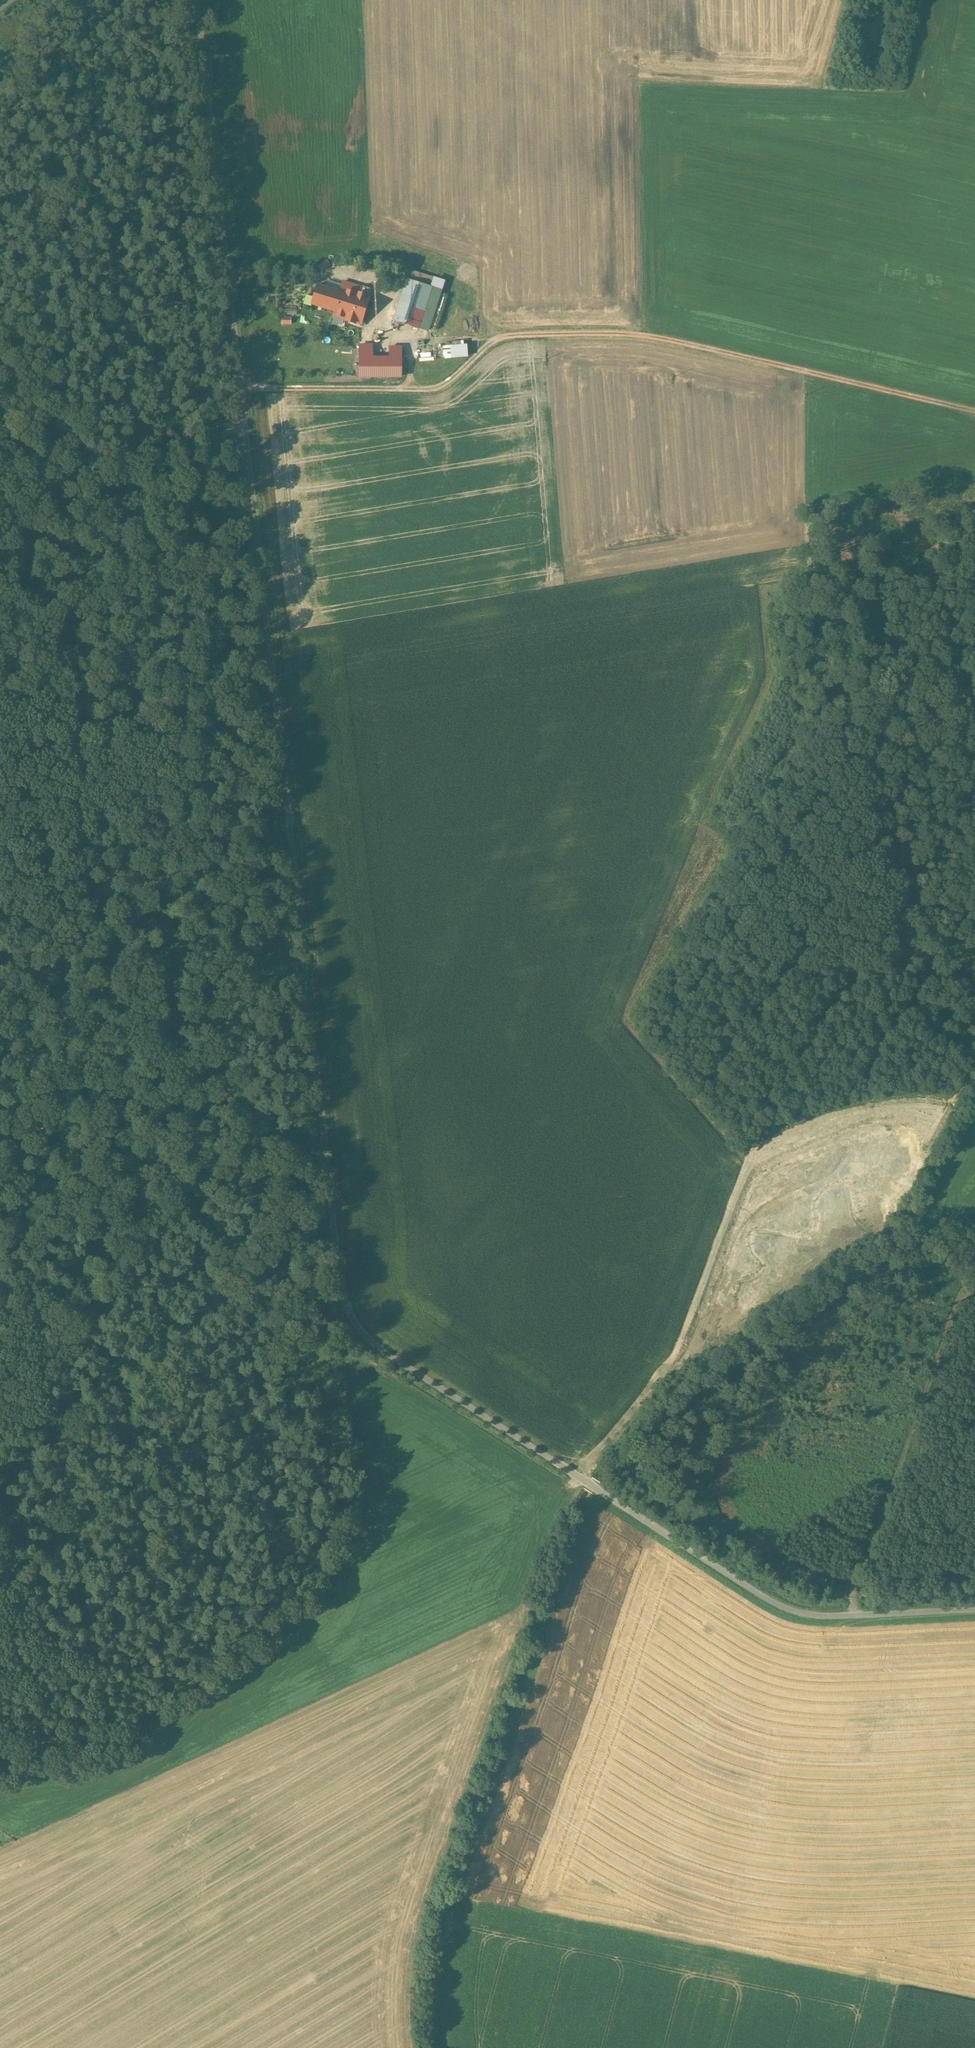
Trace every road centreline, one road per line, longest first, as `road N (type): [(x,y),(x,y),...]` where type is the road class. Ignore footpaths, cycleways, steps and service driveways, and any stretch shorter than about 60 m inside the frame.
road 1 (unclassified): [(195,0),(343,1305),(354,1327),(774,1603),(815,1616),(974,1612)]
road 2 (track): [(974,956),(970,1077),(960,1095),(868,1097),(816,1111),(739,1150)]
road 3 (track): [(853,1617),(852,1593),(955,1304),(974,1296)]
road 4 (track): [(243,429),(0,502)]

